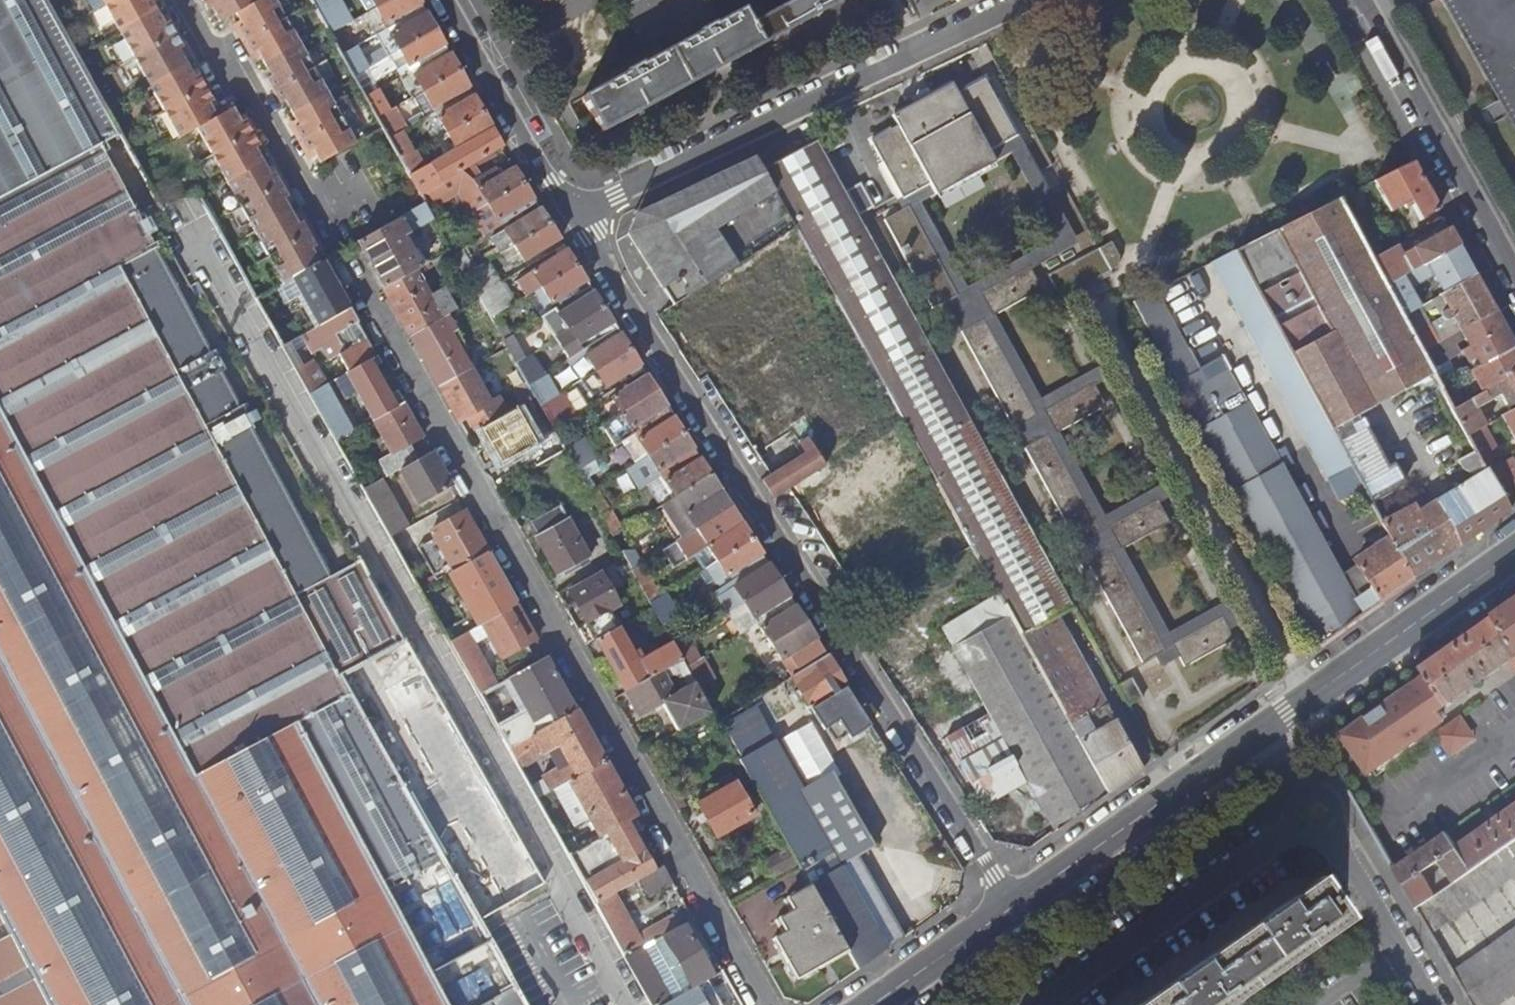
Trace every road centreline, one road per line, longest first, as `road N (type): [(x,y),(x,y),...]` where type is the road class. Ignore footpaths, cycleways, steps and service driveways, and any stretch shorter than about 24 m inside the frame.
road 1 (residential): [(349,264),(763,1004)]
road 2 (residential): [(568,211),(1015,905)]
road 3 (residential): [(568,211),(1025,0)]
road 4 (residential): [(1259,733),(1430,1004)]
road 5 (secondary): [(1363,0),(1514,272)]
road 6 (tertiary): [(1514,556),(1259,733)]
road 7 (residential): [(339,247),(250,86),(233,93),(178,0)]
road 8 (tertiary): [(1259,733),(1015,905)]
road 9 (residential): [(449,0),(568,211)]
road 10 (tertiary): [(1015,905),(872,1004)]

